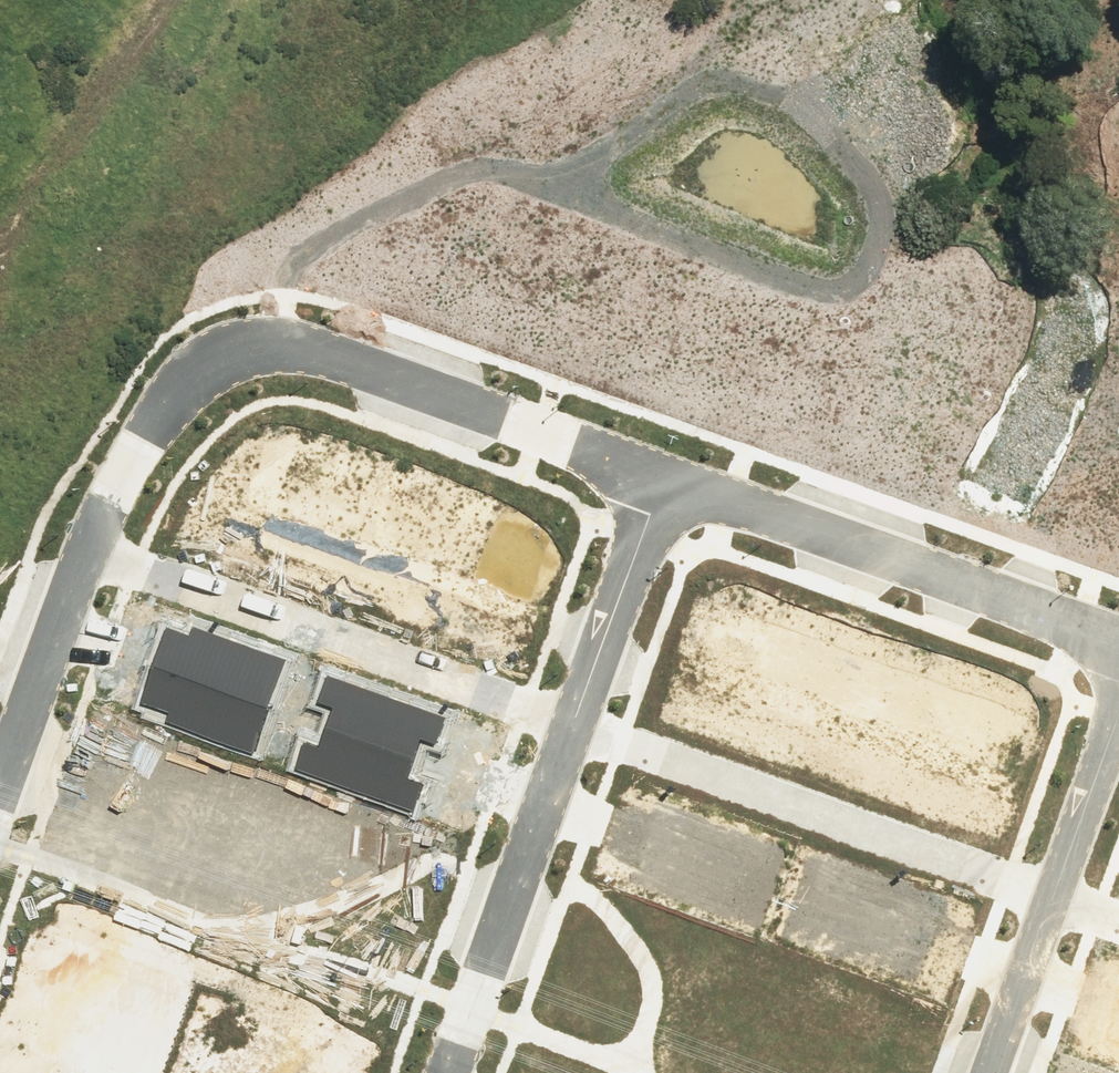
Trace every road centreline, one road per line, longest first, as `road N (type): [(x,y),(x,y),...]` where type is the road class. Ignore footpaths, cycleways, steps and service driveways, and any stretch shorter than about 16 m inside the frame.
road 1 (track): [(271,343),(289,273),(316,244),(462,165),(524,155),(845,268),(887,264),(904,246),(915,219),(913,195),(840,101),(734,67),(699,85)]
road 2 (residential): [(665,475),(310,347),(271,343),(216,358),(185,383),(149,426),(85,548)]
road 3 (residential): [(85,548),(574,725)]
road 4 (residential): [(574,725),(1047,896)]
road 5 (residential): [(1118,640),(665,475)]
road 6 (residential): [(448,1072),(574,725)]
road 7 (residential): [(574,725),(665,475)]
road 8 (residential): [(85,548),(0,787)]
road 9 (residential): [(1047,896),(1118,707)]
road 10 (residential): [(984,1072),(1047,896)]
road 11 (track): [(699,85),(566,170)]

